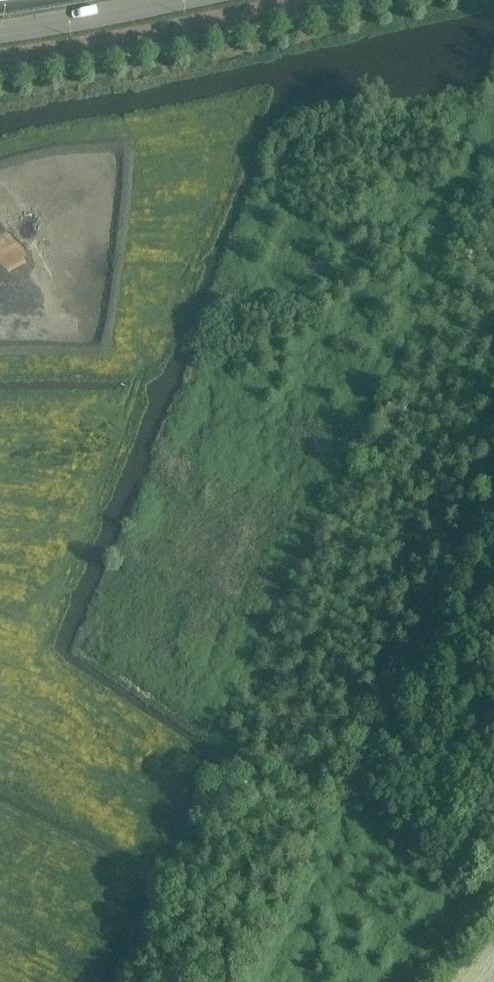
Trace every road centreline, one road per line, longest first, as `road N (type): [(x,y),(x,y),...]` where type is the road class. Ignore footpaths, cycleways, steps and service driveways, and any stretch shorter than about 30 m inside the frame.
road 1 (secondary): [(0,29),(166,0)]

